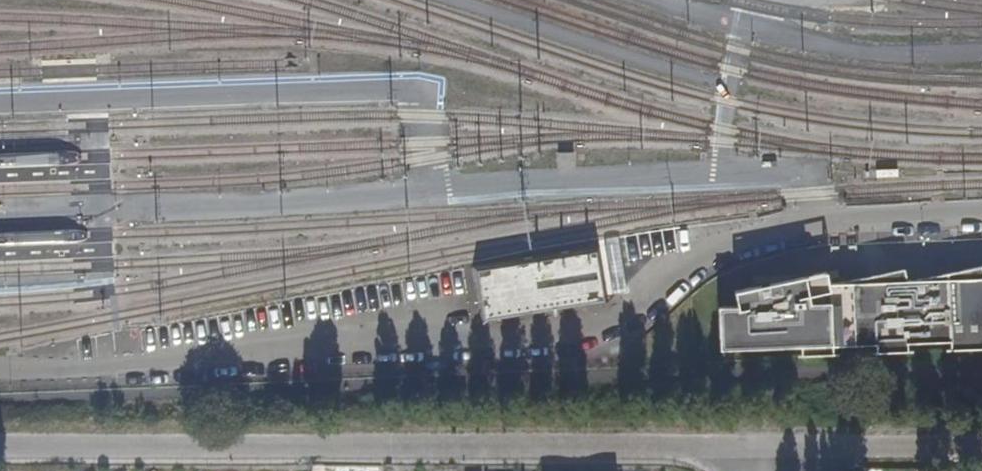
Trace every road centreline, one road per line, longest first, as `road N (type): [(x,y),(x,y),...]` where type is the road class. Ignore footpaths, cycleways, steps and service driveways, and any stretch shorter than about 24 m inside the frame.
road 1 (unclassified): [(747,470),(744,445),(0,443)]

